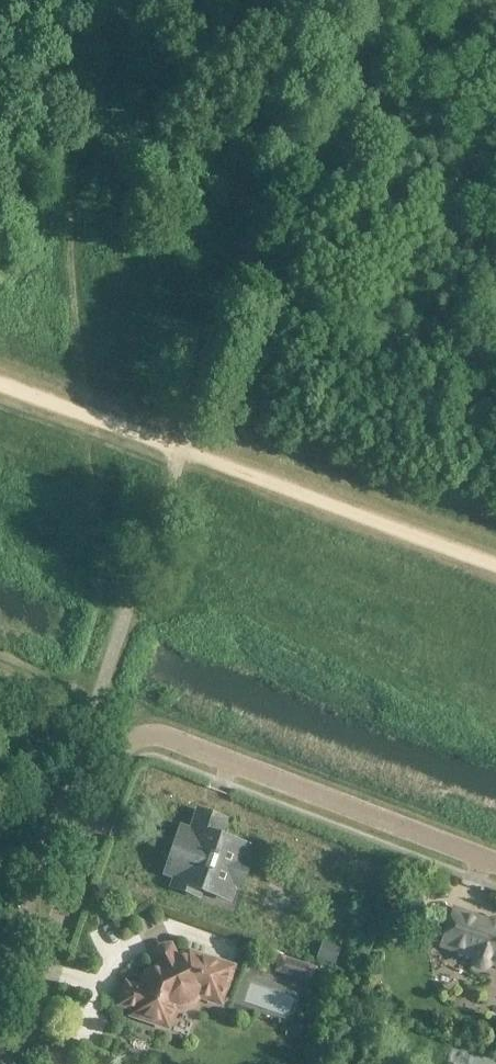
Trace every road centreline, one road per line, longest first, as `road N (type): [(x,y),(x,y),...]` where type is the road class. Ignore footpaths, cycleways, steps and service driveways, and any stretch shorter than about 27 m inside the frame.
road 1 (residential): [(9,1063),(112,765),(134,739),(161,737),(495,863)]
road 2 (track): [(495,566),(184,449)]
road 3 (track): [(184,449),(0,384)]

